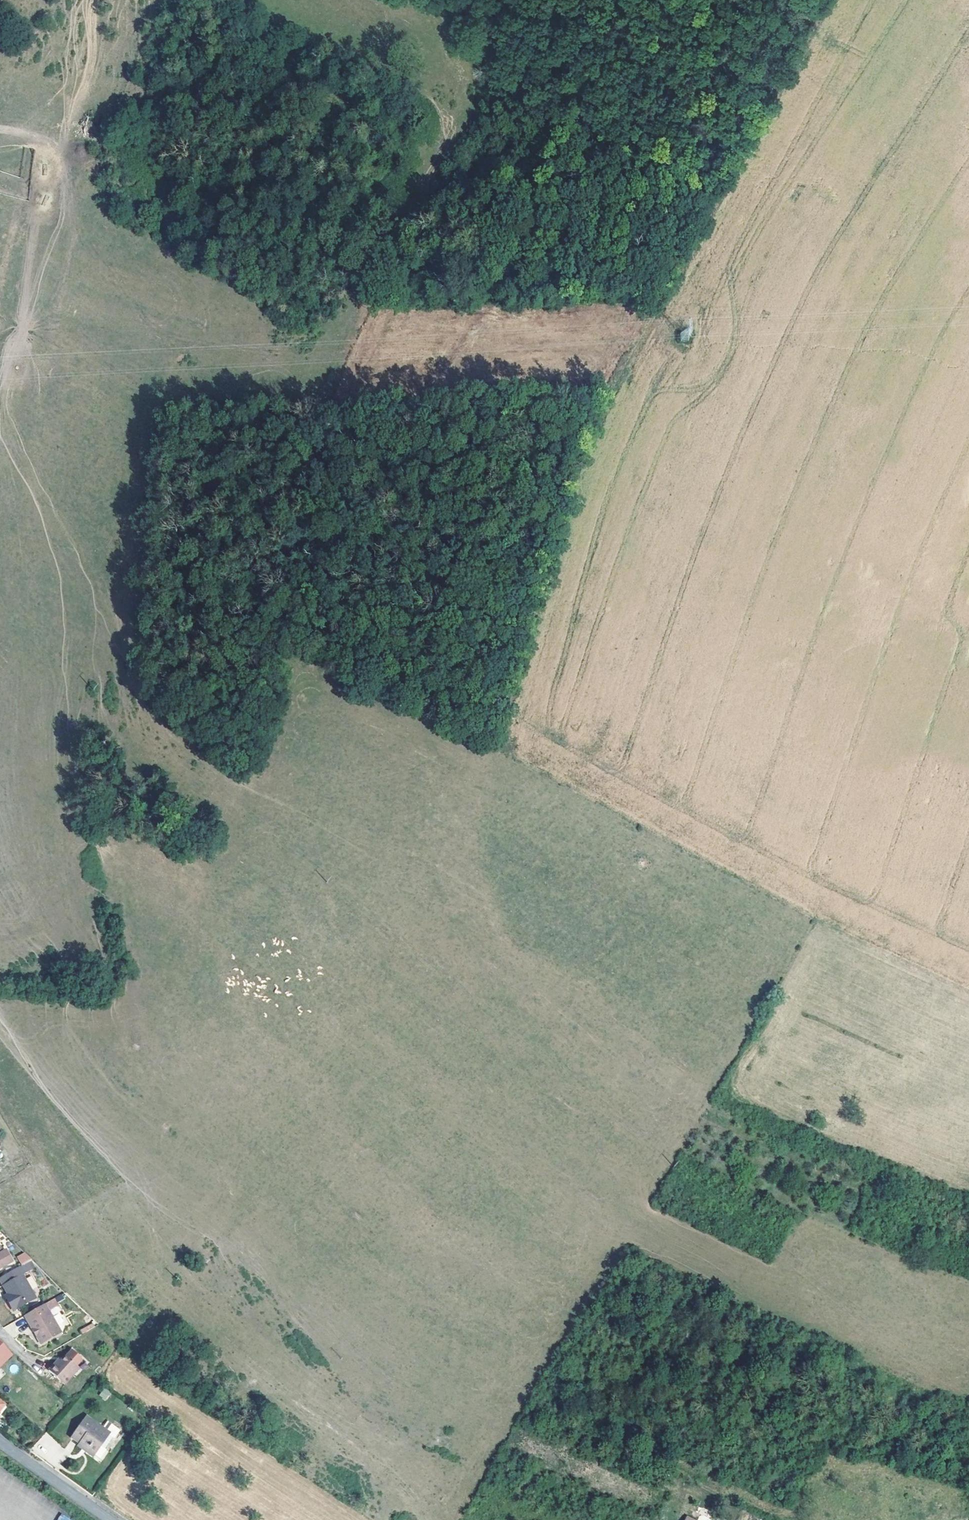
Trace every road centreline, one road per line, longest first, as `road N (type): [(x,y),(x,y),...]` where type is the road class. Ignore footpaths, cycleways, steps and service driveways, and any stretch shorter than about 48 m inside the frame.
road 1 (unclassified): [(110,1519),(0,1442)]

